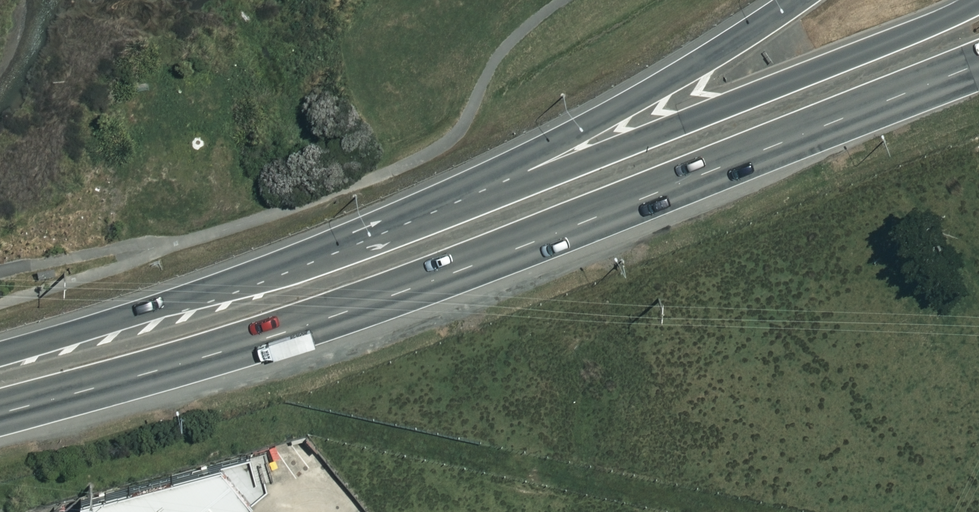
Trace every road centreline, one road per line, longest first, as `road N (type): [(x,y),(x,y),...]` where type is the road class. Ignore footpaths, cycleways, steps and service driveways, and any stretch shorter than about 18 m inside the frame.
road 1 (trunk): [(0,374),(340,280),(978,0)]
road 2 (trunk): [(978,62),(437,276),(0,411)]
road 3 (trunk): [(0,350),(376,227),(649,95),(797,0)]
road 4 (track): [(737,511),(344,427)]

